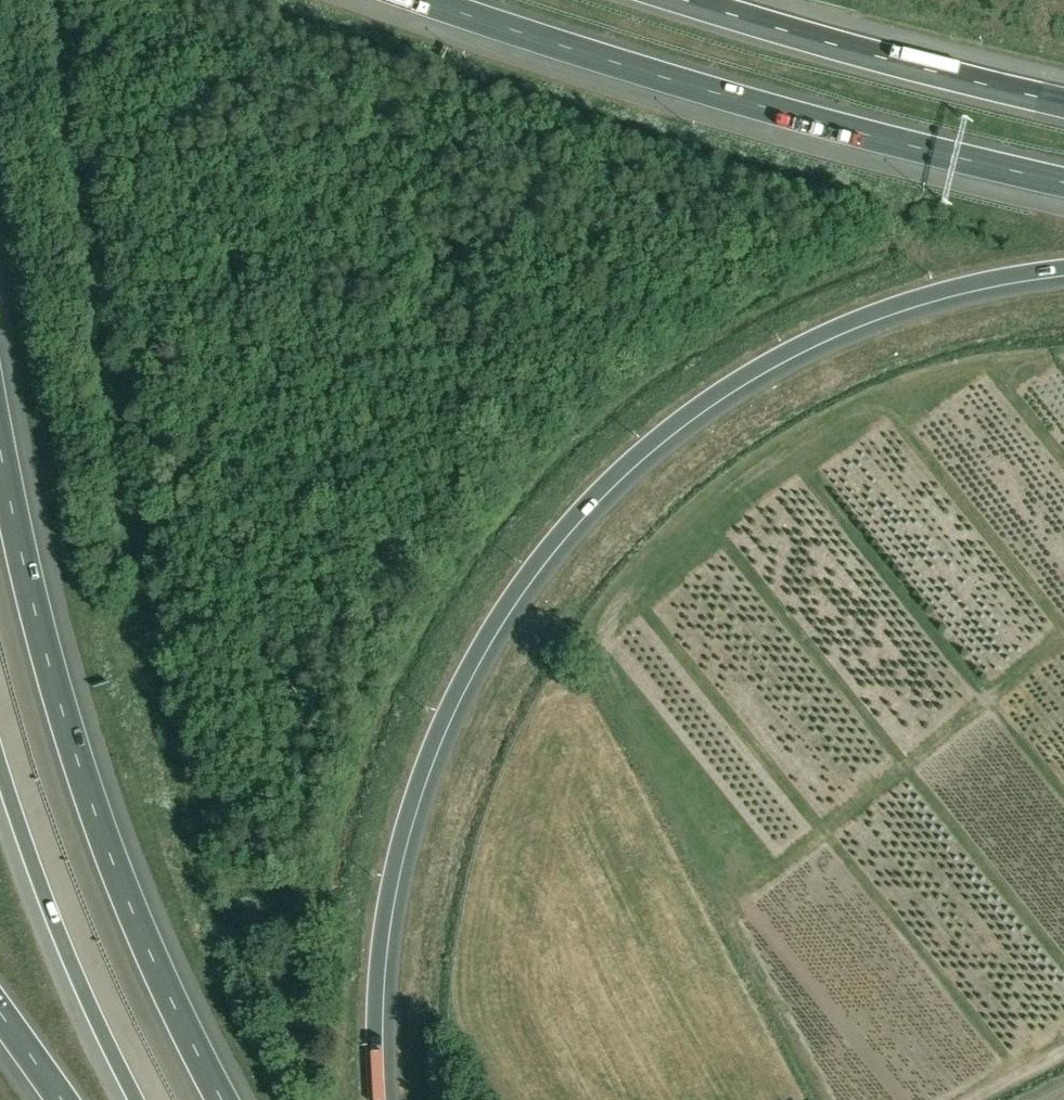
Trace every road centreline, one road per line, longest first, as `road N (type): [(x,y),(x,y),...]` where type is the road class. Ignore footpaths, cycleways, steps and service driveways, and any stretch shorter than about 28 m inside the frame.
road 1 (motorway): [(379,1099),(384,916),(411,796),(473,659),(538,560),(662,432),(739,378),(815,337),(936,290),(1063,268)]
road 2 (motorway): [(223,1099),(176,1012),(88,793),(23,567),(0,447)]
road 3 (motorway): [(427,0),(700,90),(1063,182)]
road 4 (motorway): [(1063,97),(687,0)]
road 5 (motorway): [(0,764),(57,930),(137,1099)]

